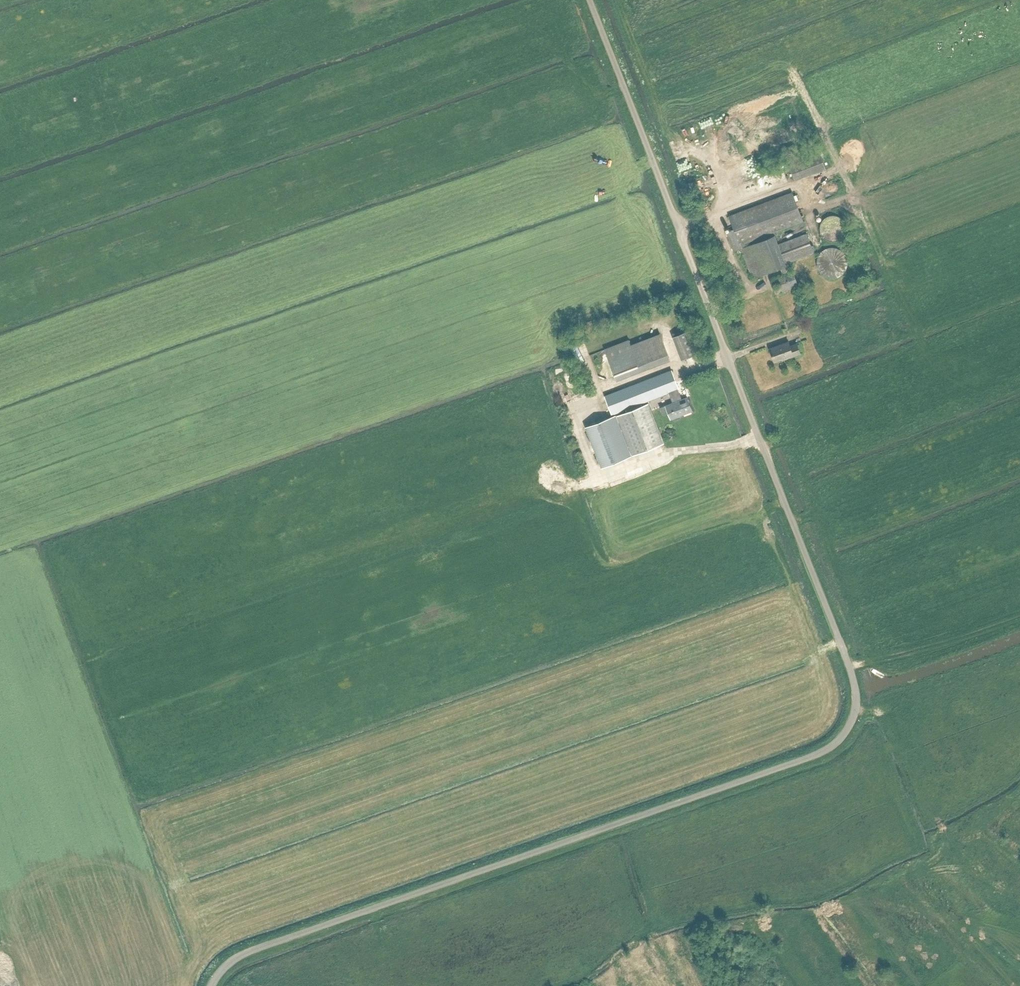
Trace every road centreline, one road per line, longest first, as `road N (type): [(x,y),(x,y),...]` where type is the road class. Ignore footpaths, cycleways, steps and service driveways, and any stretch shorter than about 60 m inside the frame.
road 1 (unclassified): [(211,985),(243,953),(810,758),(833,747),(850,725),(853,671),(590,0)]

